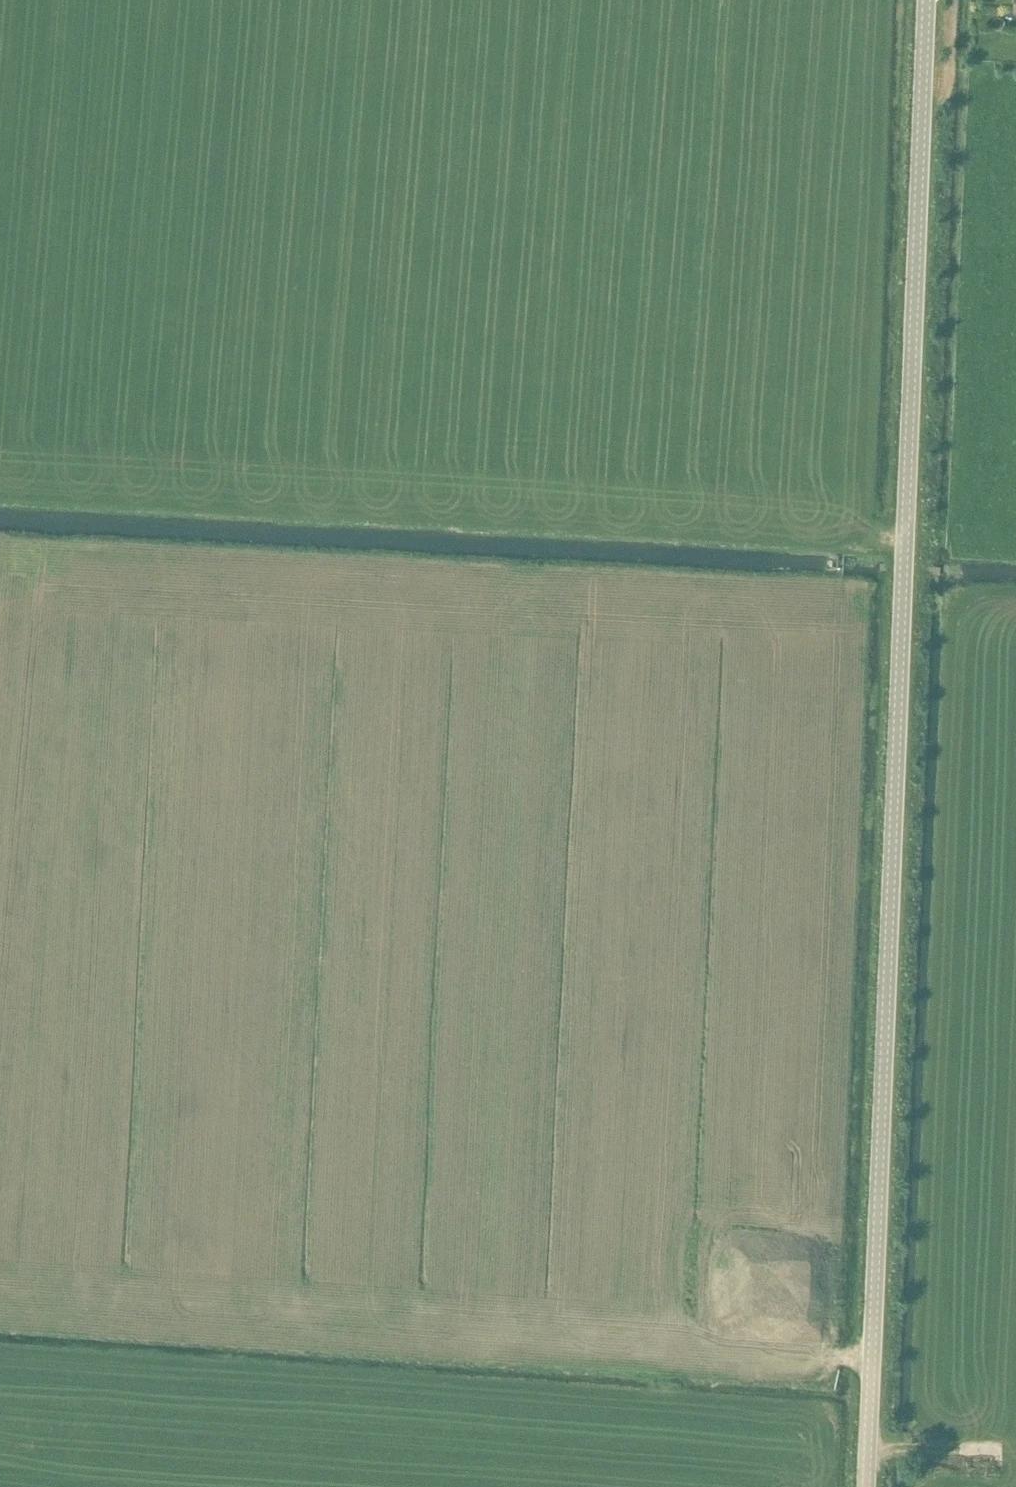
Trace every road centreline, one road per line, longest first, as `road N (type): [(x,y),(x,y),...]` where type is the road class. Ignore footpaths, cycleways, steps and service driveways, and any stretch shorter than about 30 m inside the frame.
road 1 (unclassified): [(868,1486),(930,0)]

